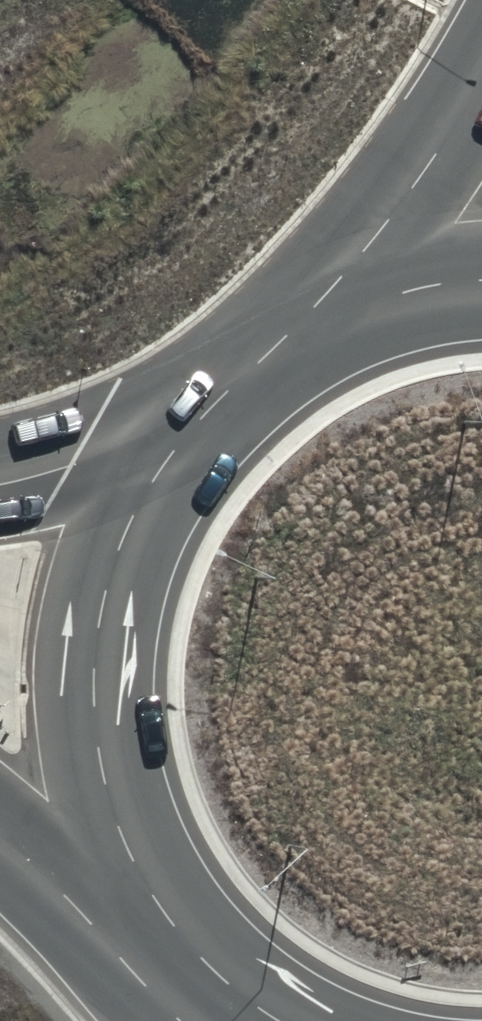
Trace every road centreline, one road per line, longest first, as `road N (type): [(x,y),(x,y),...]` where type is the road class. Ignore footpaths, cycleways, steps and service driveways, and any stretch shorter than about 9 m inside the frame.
road 1 (trunk): [(134,941),(95,750),(95,692),(101,628),(132,516),(179,434)]
road 2 (motorway): [(295,336),(421,181),(481,83)]
road 3 (trunk): [(295,336),(383,298),(481,282)]
road 4 (primary): [(0,487),(179,434)]
road 5 (primary): [(134,941),(0,834)]
road 6 (trunk): [(179,434),(295,336)]

